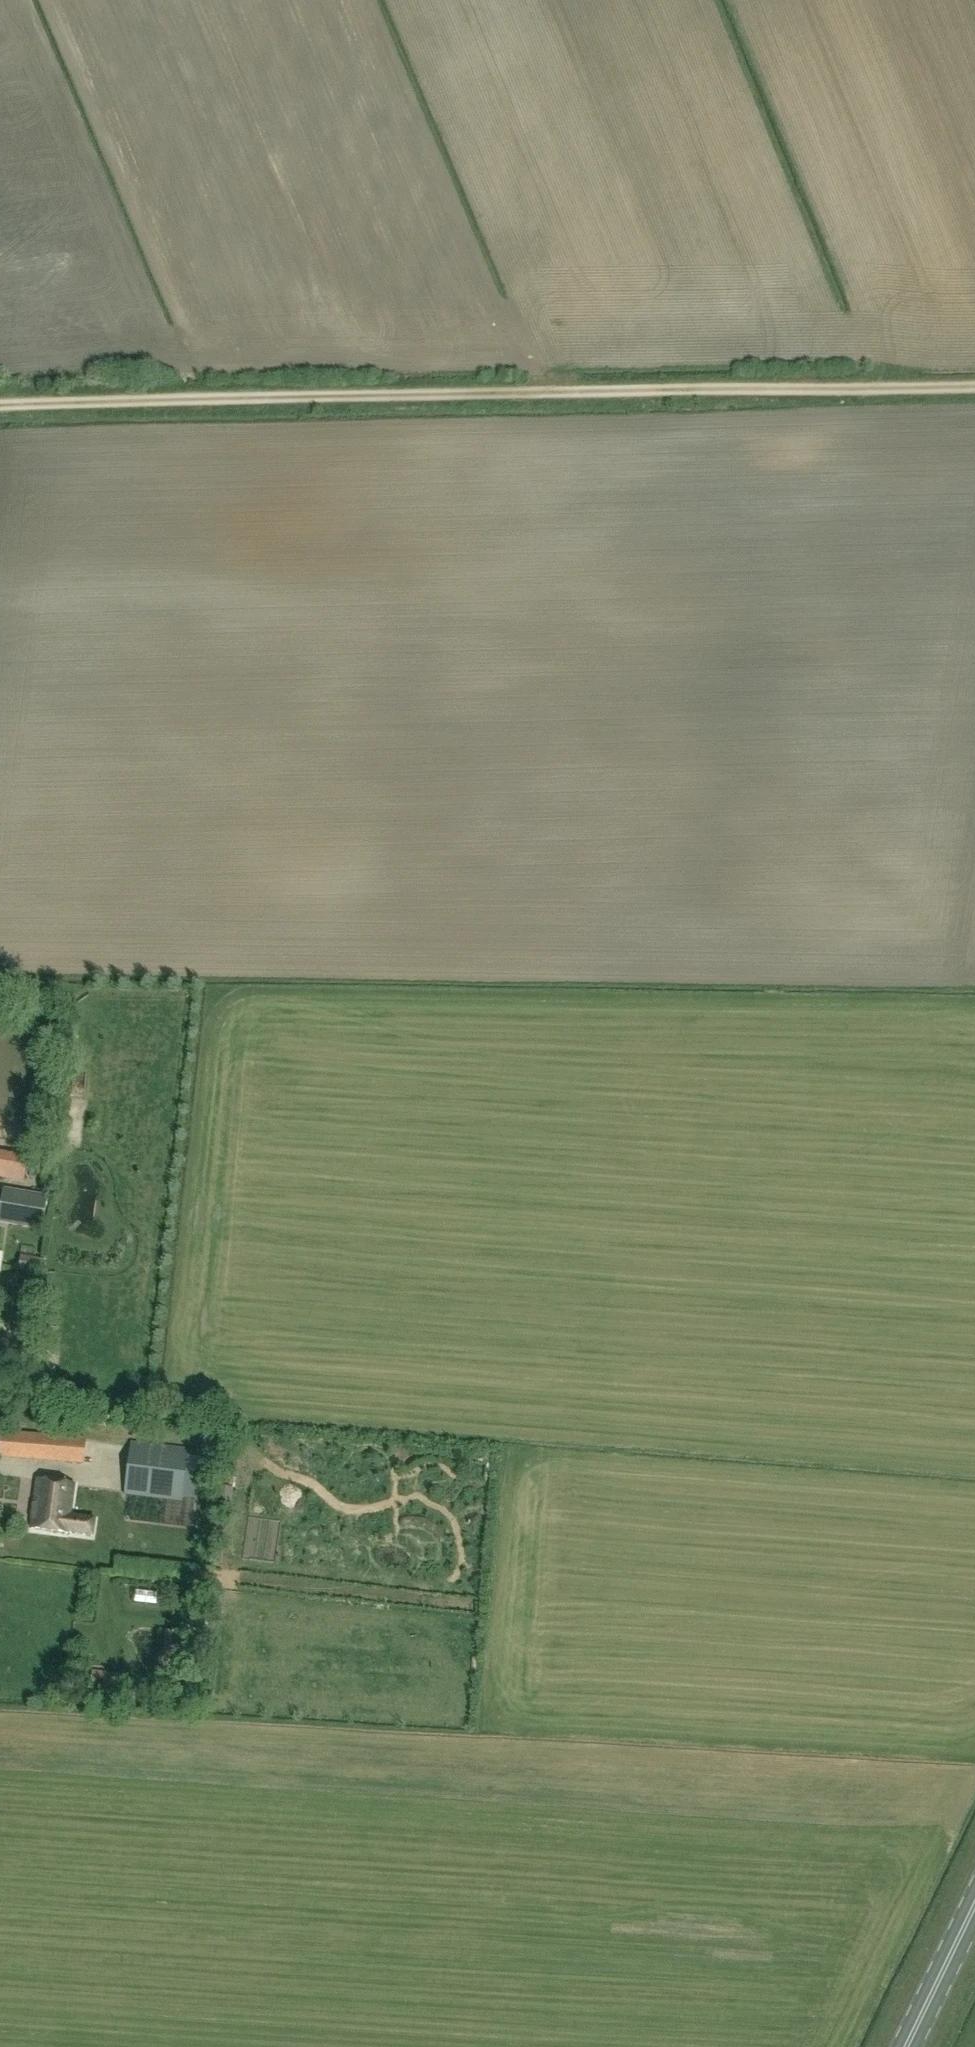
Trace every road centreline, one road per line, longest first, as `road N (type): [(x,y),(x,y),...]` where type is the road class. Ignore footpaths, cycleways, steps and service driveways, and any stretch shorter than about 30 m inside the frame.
road 1 (track): [(0,403),(974,385)]
road 2 (primary): [(907,2046),(974,1906)]

